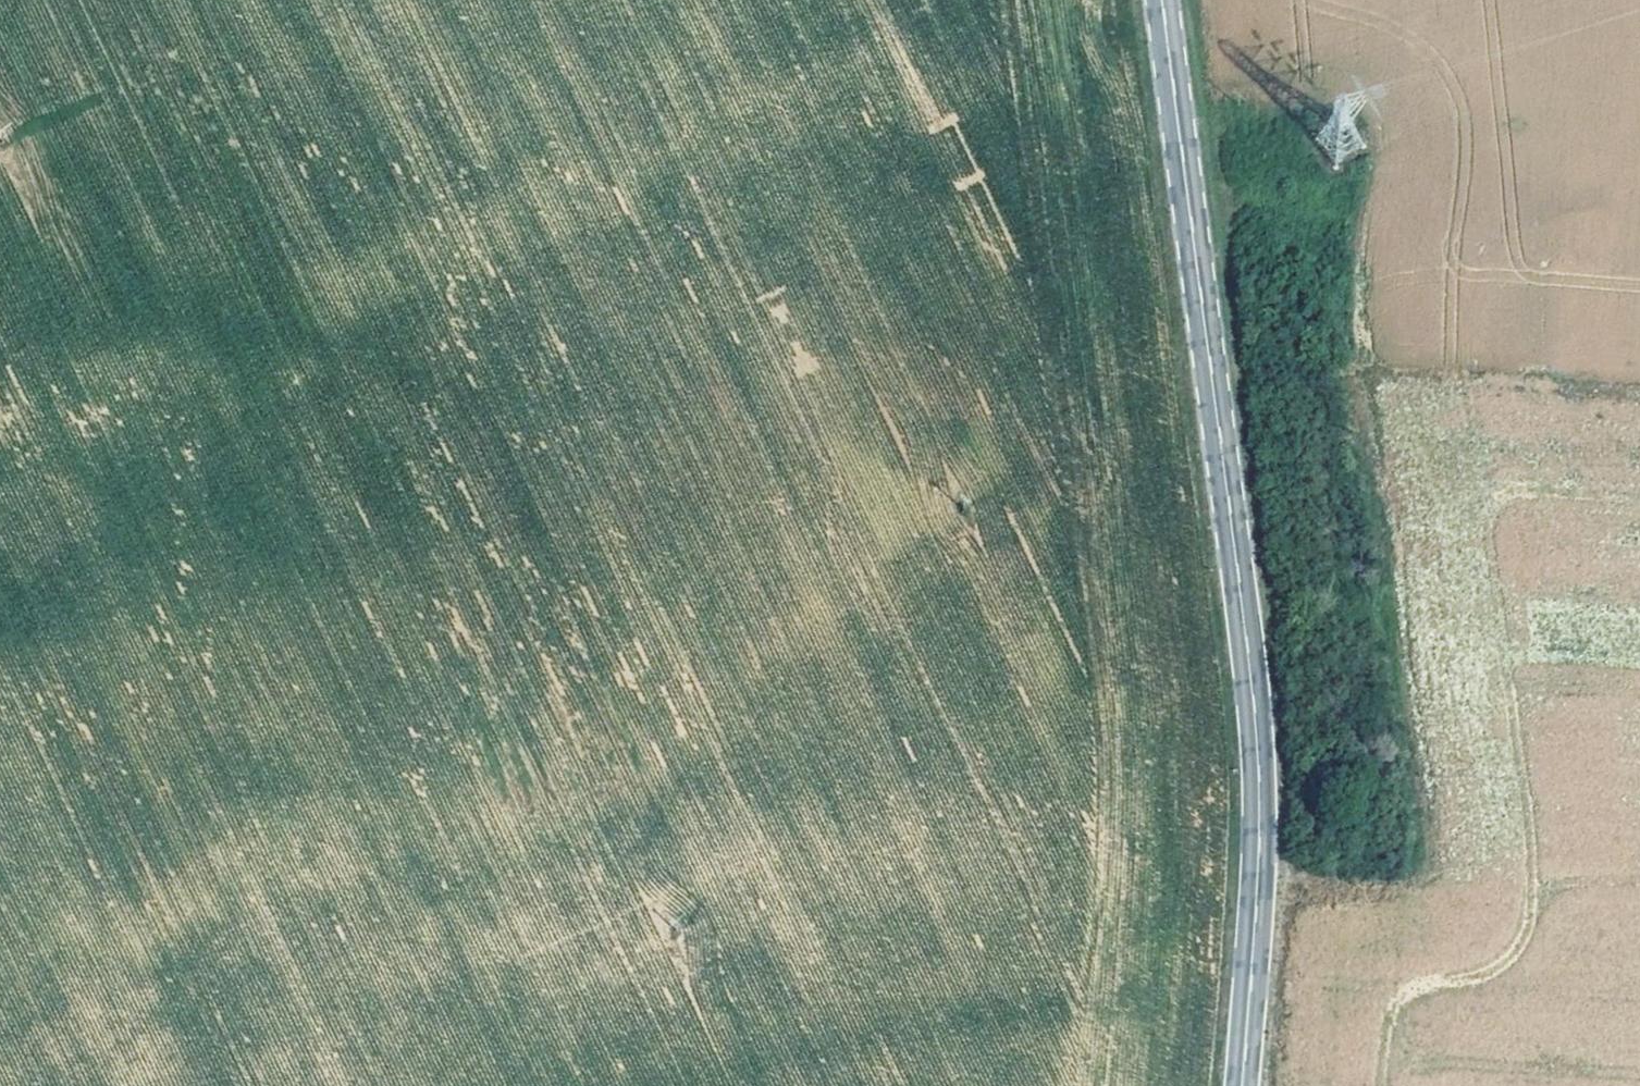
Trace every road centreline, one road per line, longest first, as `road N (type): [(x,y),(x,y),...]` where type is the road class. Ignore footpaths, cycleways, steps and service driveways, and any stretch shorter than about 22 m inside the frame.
road 1 (secondary): [(1246,1085),(1258,949),(1260,718),(1164,0)]

